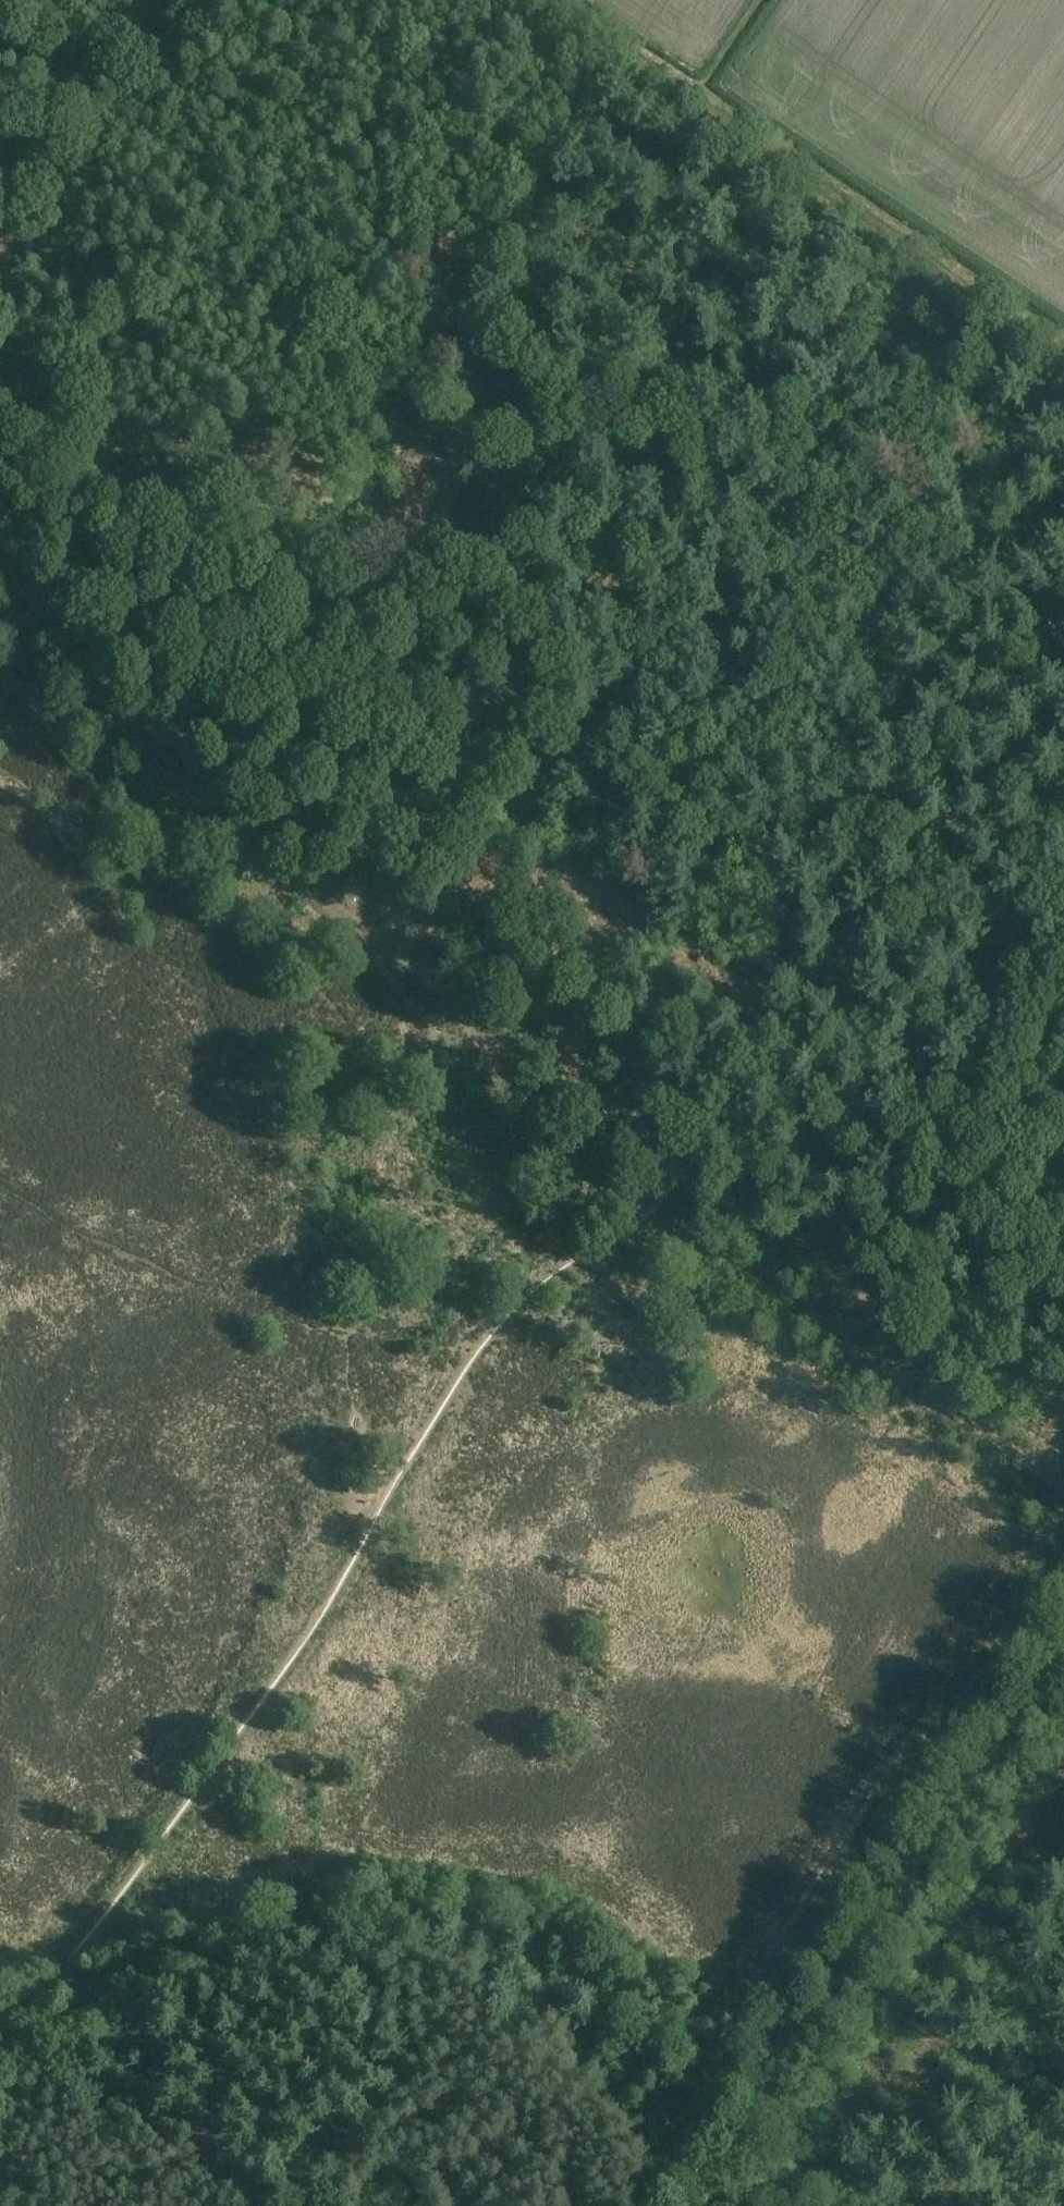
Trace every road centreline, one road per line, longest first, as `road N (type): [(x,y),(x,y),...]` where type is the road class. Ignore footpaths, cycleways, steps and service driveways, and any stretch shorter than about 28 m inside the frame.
road 1 (track): [(1063,1668),(697,2205)]

